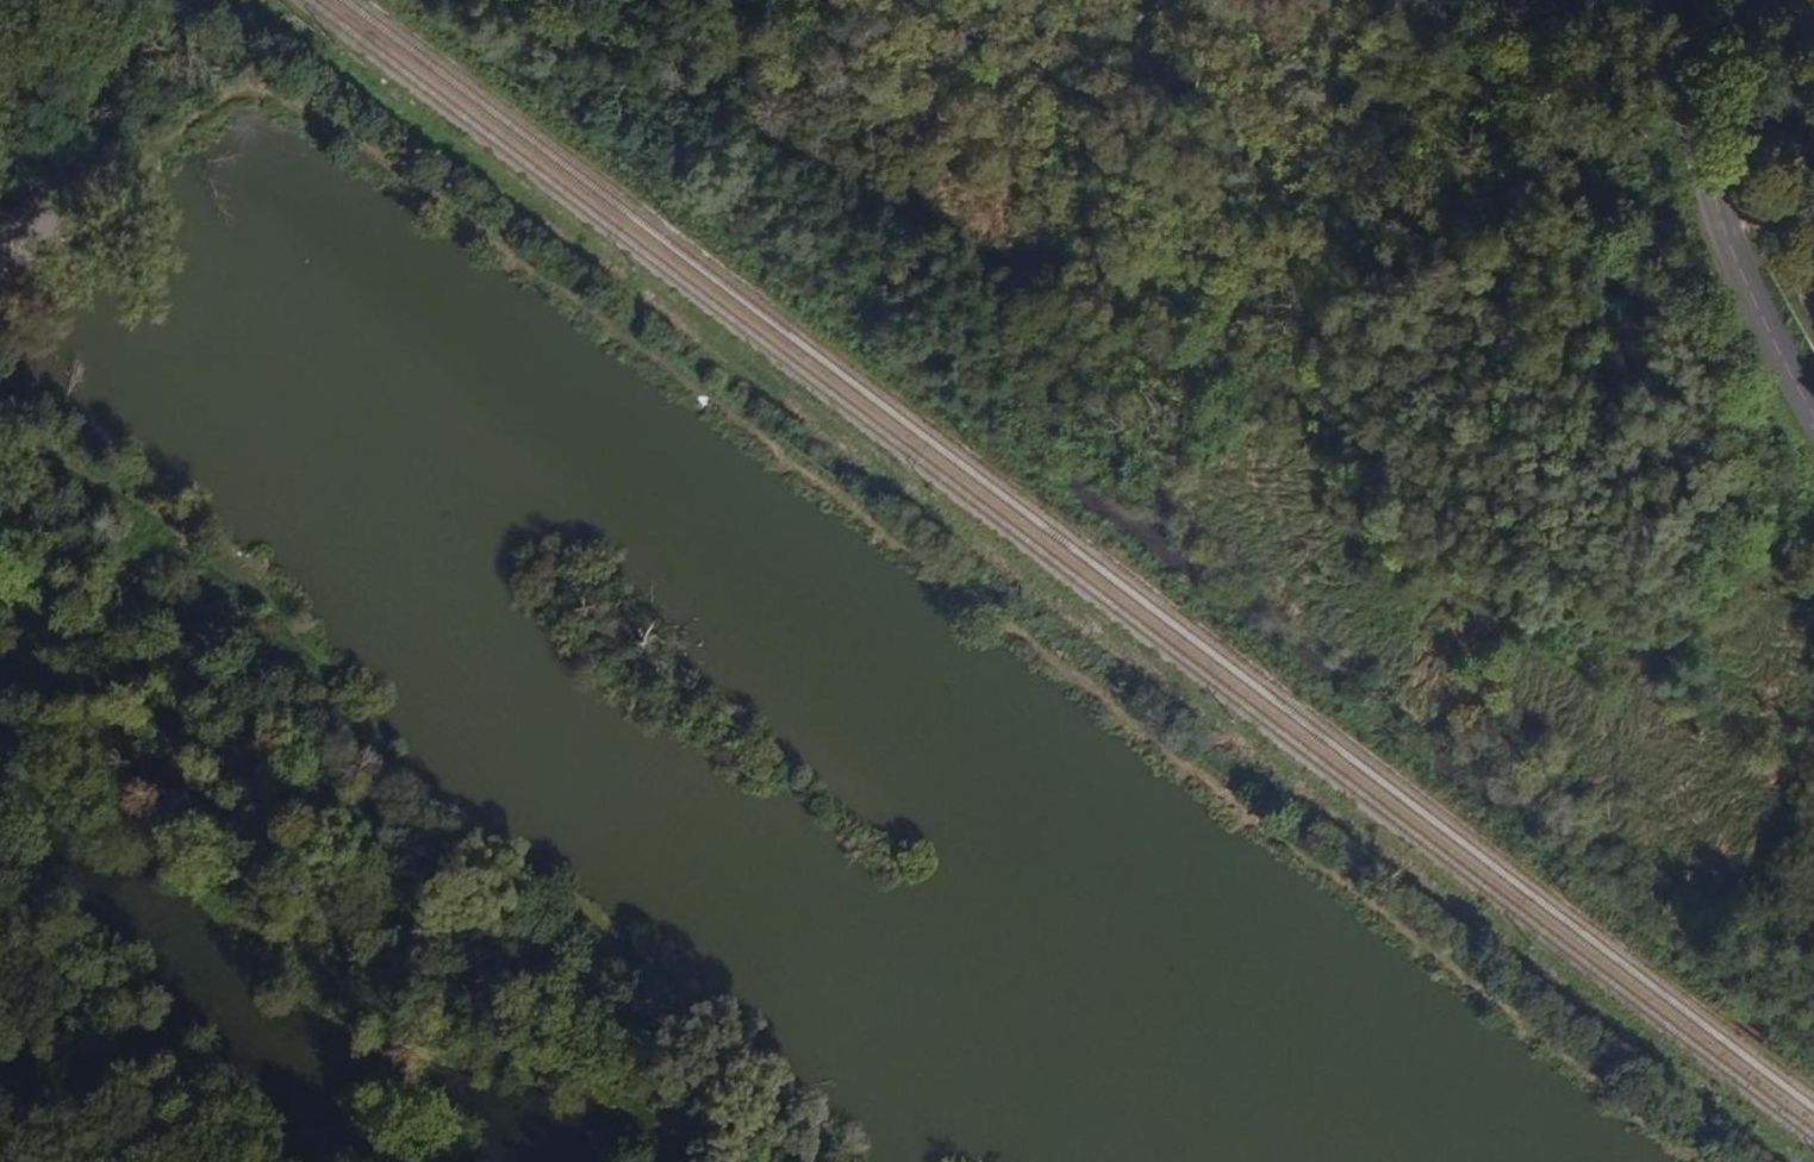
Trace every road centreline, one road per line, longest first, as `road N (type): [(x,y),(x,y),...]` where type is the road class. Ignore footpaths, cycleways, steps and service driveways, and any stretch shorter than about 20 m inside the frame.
road 1 (track): [(0,539),(252,884),(408,993),(583,1052),(660,1088),(737,1161)]
road 2 (track): [(200,1161),(0,918)]
road 3 (secondary): [(1702,154),(1732,249),(1813,414)]
road 4 (residential): [(1813,301),(1702,154)]
road 5 (secondary): [(1656,0),(1702,154)]

